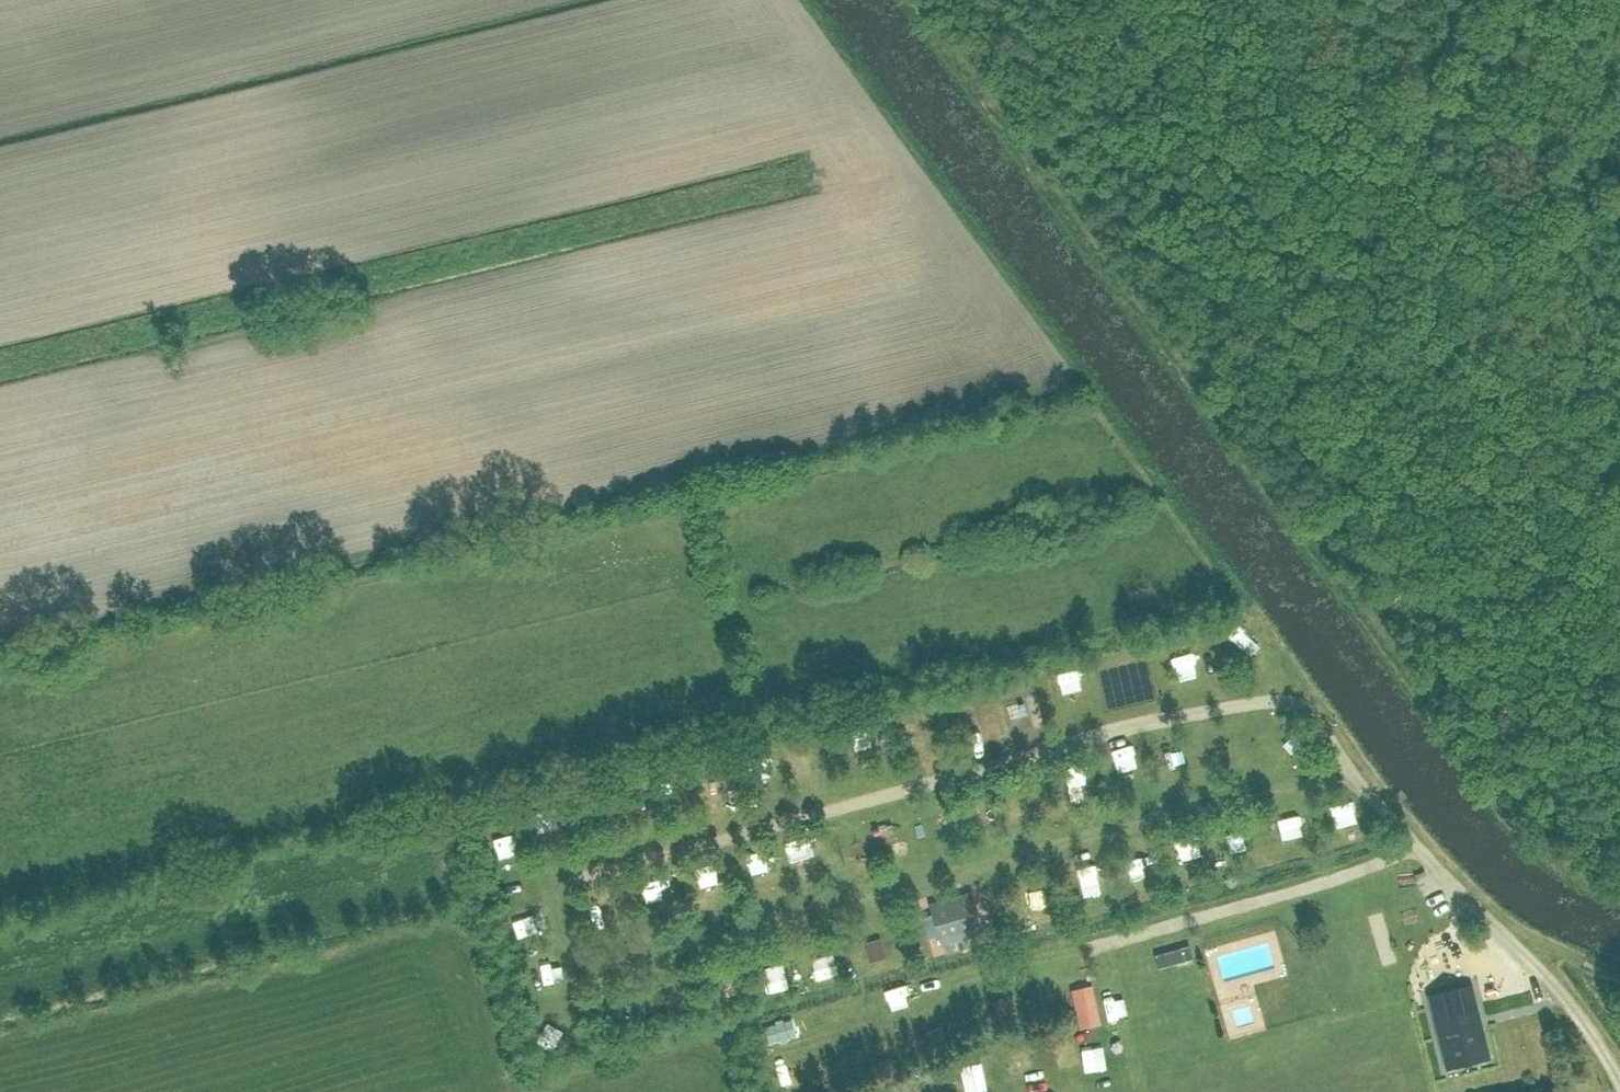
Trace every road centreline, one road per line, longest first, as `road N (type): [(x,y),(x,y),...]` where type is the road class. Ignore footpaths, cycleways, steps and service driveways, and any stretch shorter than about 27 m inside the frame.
road 1 (track): [(576,879),(591,958),(1322,775)]

